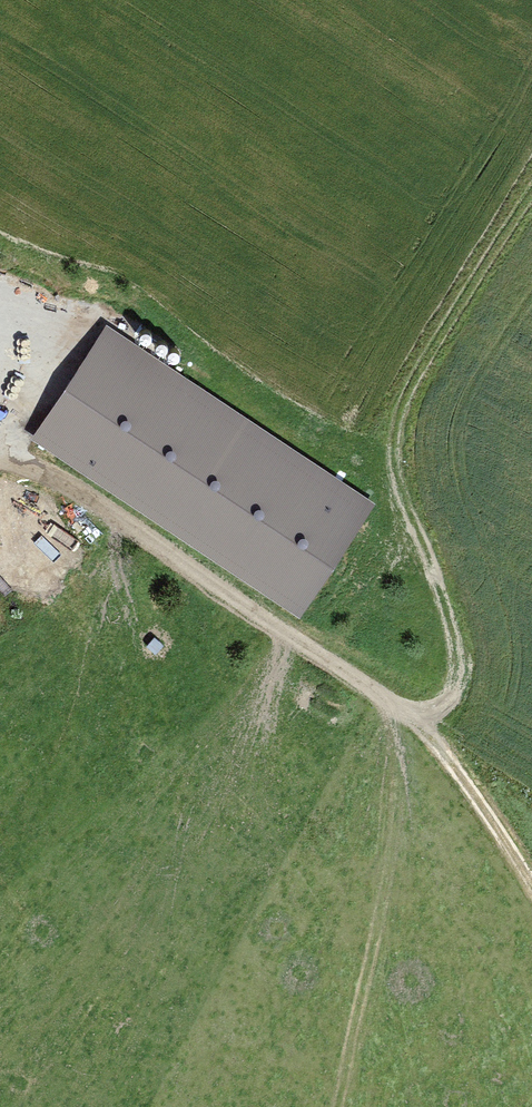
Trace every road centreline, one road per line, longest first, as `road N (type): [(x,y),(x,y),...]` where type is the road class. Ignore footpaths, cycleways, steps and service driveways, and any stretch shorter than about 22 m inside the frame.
road 1 (track): [(0,458),(115,520),(365,687),(460,777),(531,885)]
road 2 (track): [(365,687),(432,704),(460,687),(459,636),(380,455),(434,347),(531,208)]

